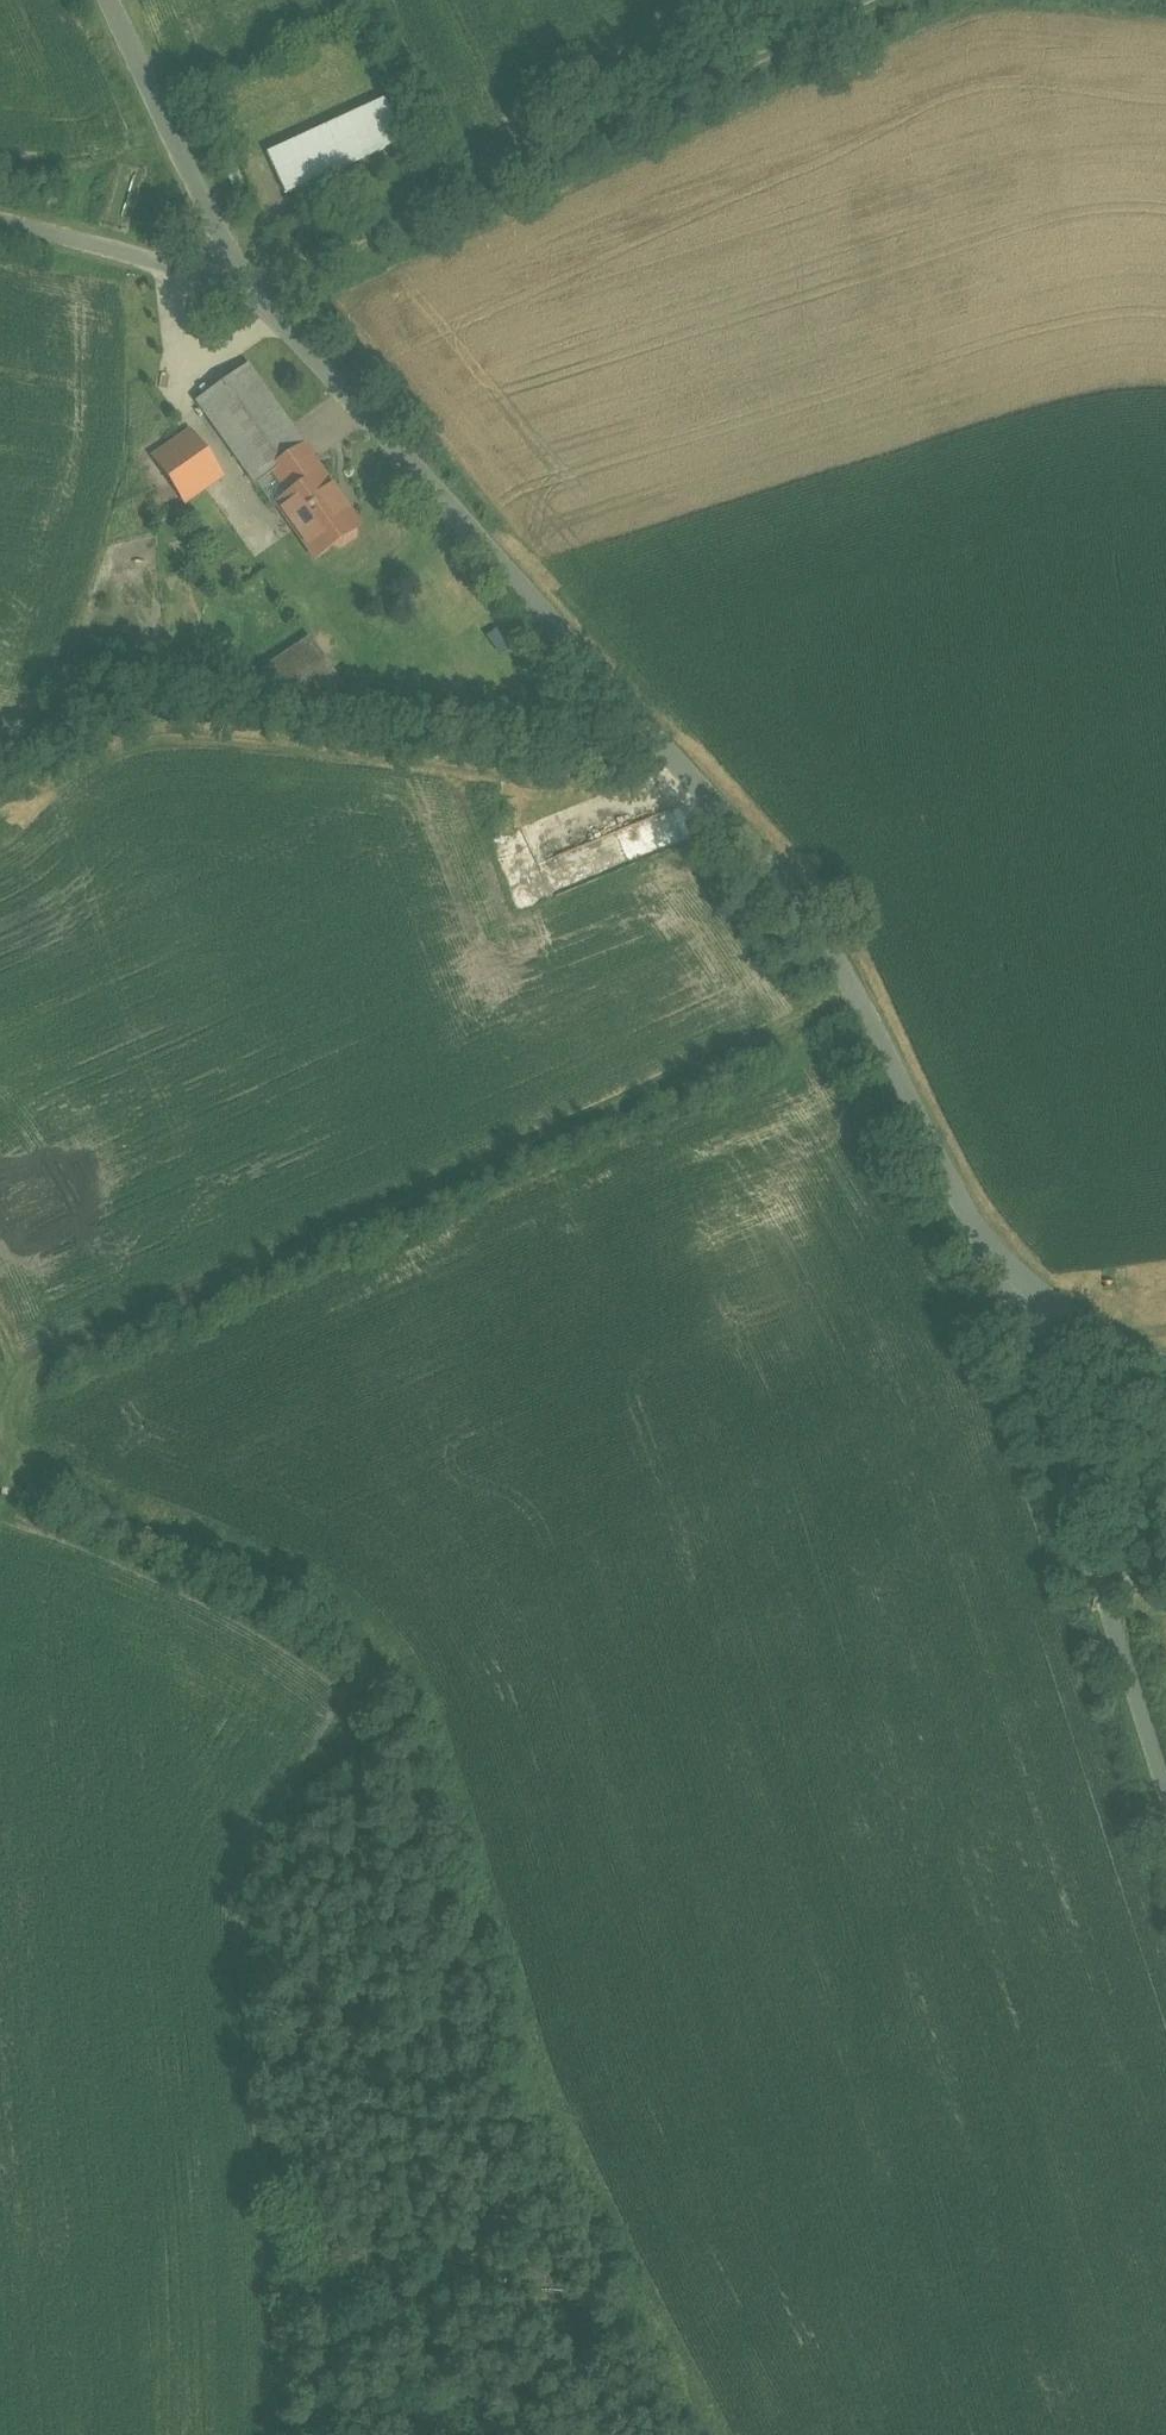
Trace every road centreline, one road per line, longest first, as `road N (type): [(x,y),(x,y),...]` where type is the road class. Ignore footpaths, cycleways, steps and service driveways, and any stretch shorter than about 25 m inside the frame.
road 1 (unclassified): [(981,1258),(798,912),(237,277)]
road 2 (track): [(882,0),(279,272),(237,277)]
road 3 (unclassified): [(981,1258),(1165,1835)]
road 4 (unclassified): [(110,0),(237,277)]
road 5 (unclassified): [(237,277),(0,223)]
road 6 (unclassified): [(1165,1354),(981,1258)]

